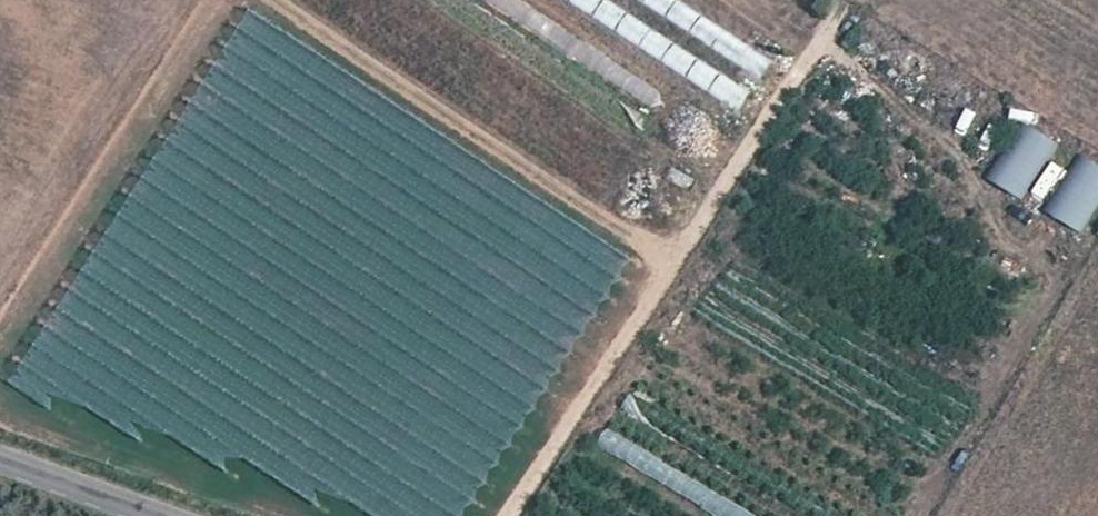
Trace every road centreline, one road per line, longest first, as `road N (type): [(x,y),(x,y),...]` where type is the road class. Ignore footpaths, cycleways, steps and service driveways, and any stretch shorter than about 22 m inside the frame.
road 1 (tertiary): [(159,515),(0,460)]

